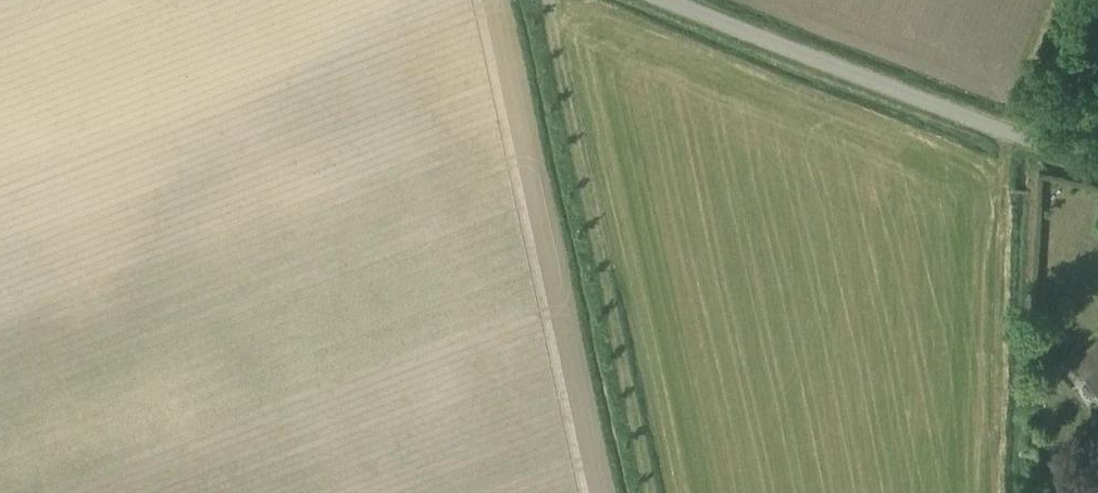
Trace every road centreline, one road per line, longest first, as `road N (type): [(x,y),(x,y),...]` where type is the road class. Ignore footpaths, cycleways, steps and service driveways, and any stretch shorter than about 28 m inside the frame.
road 1 (unclassified): [(1097,155),(1010,134),(663,0)]

